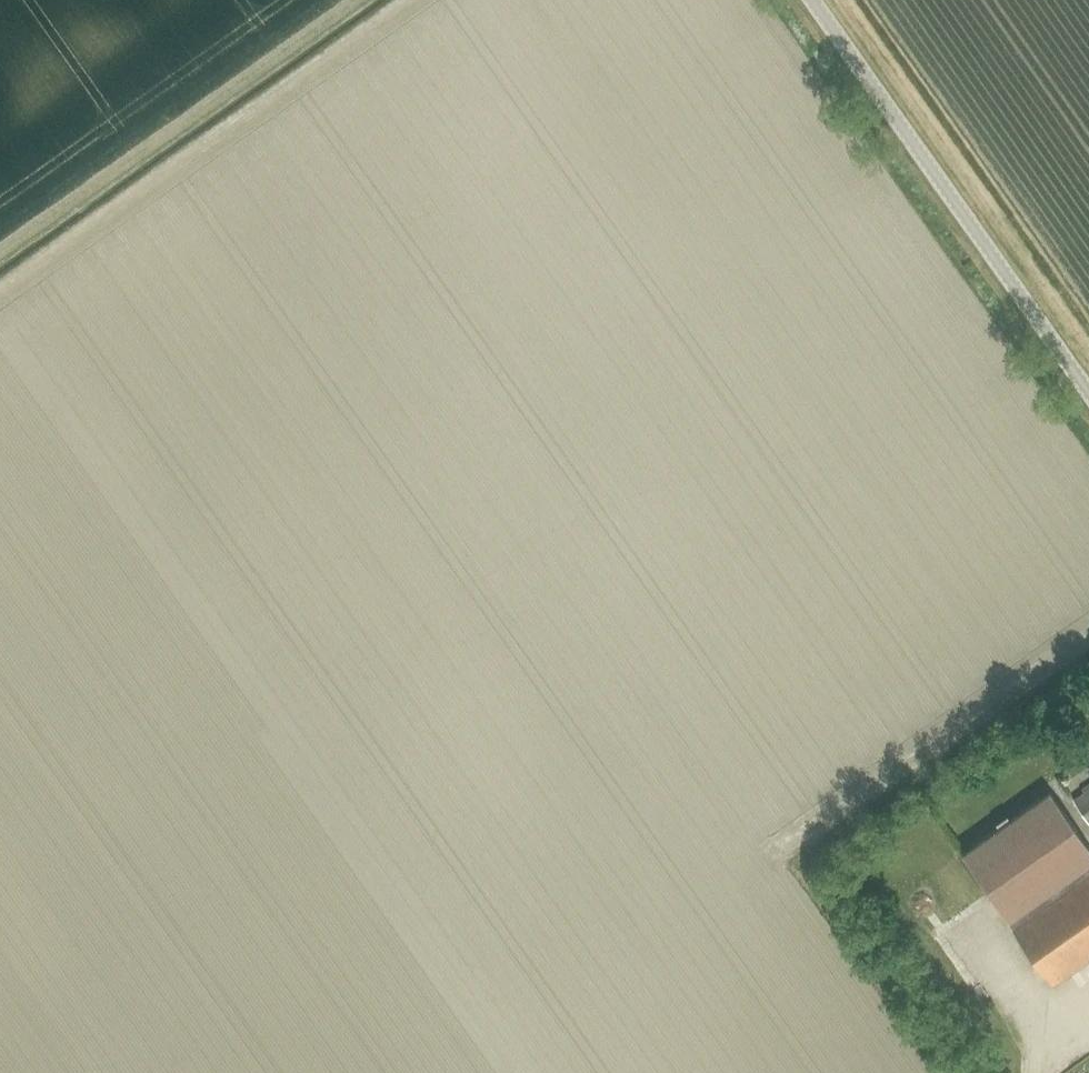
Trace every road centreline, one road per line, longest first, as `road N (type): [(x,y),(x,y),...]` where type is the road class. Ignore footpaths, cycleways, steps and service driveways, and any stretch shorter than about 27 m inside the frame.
road 1 (unclassified): [(1088,394),(812,0)]

